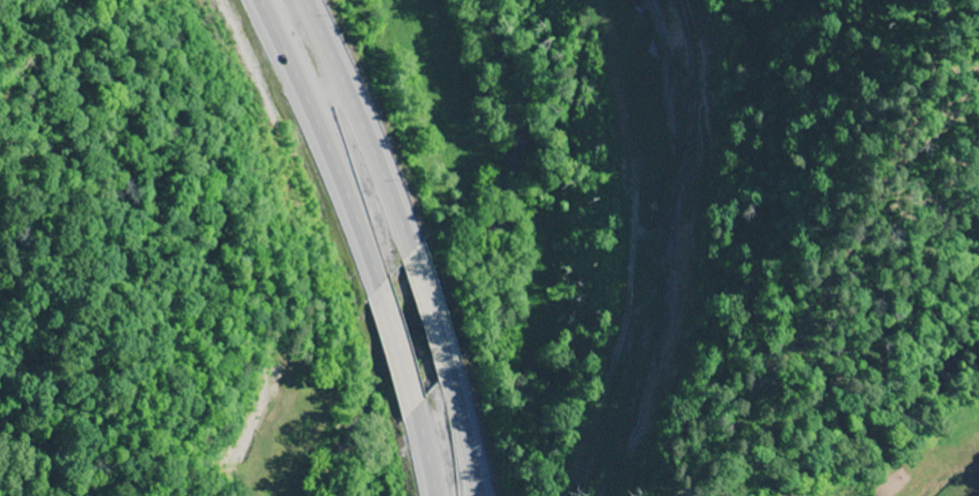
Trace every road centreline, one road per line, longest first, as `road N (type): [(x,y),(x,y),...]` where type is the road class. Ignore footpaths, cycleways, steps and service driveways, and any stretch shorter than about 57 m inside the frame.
road 1 (trunk): [(470,495),(433,350),(364,142),(298,0)]
road 2 (trunk): [(267,0),(380,294),(434,495)]
road 3 (residential): [(568,495),(613,377),(623,321),(634,164),(628,38)]

